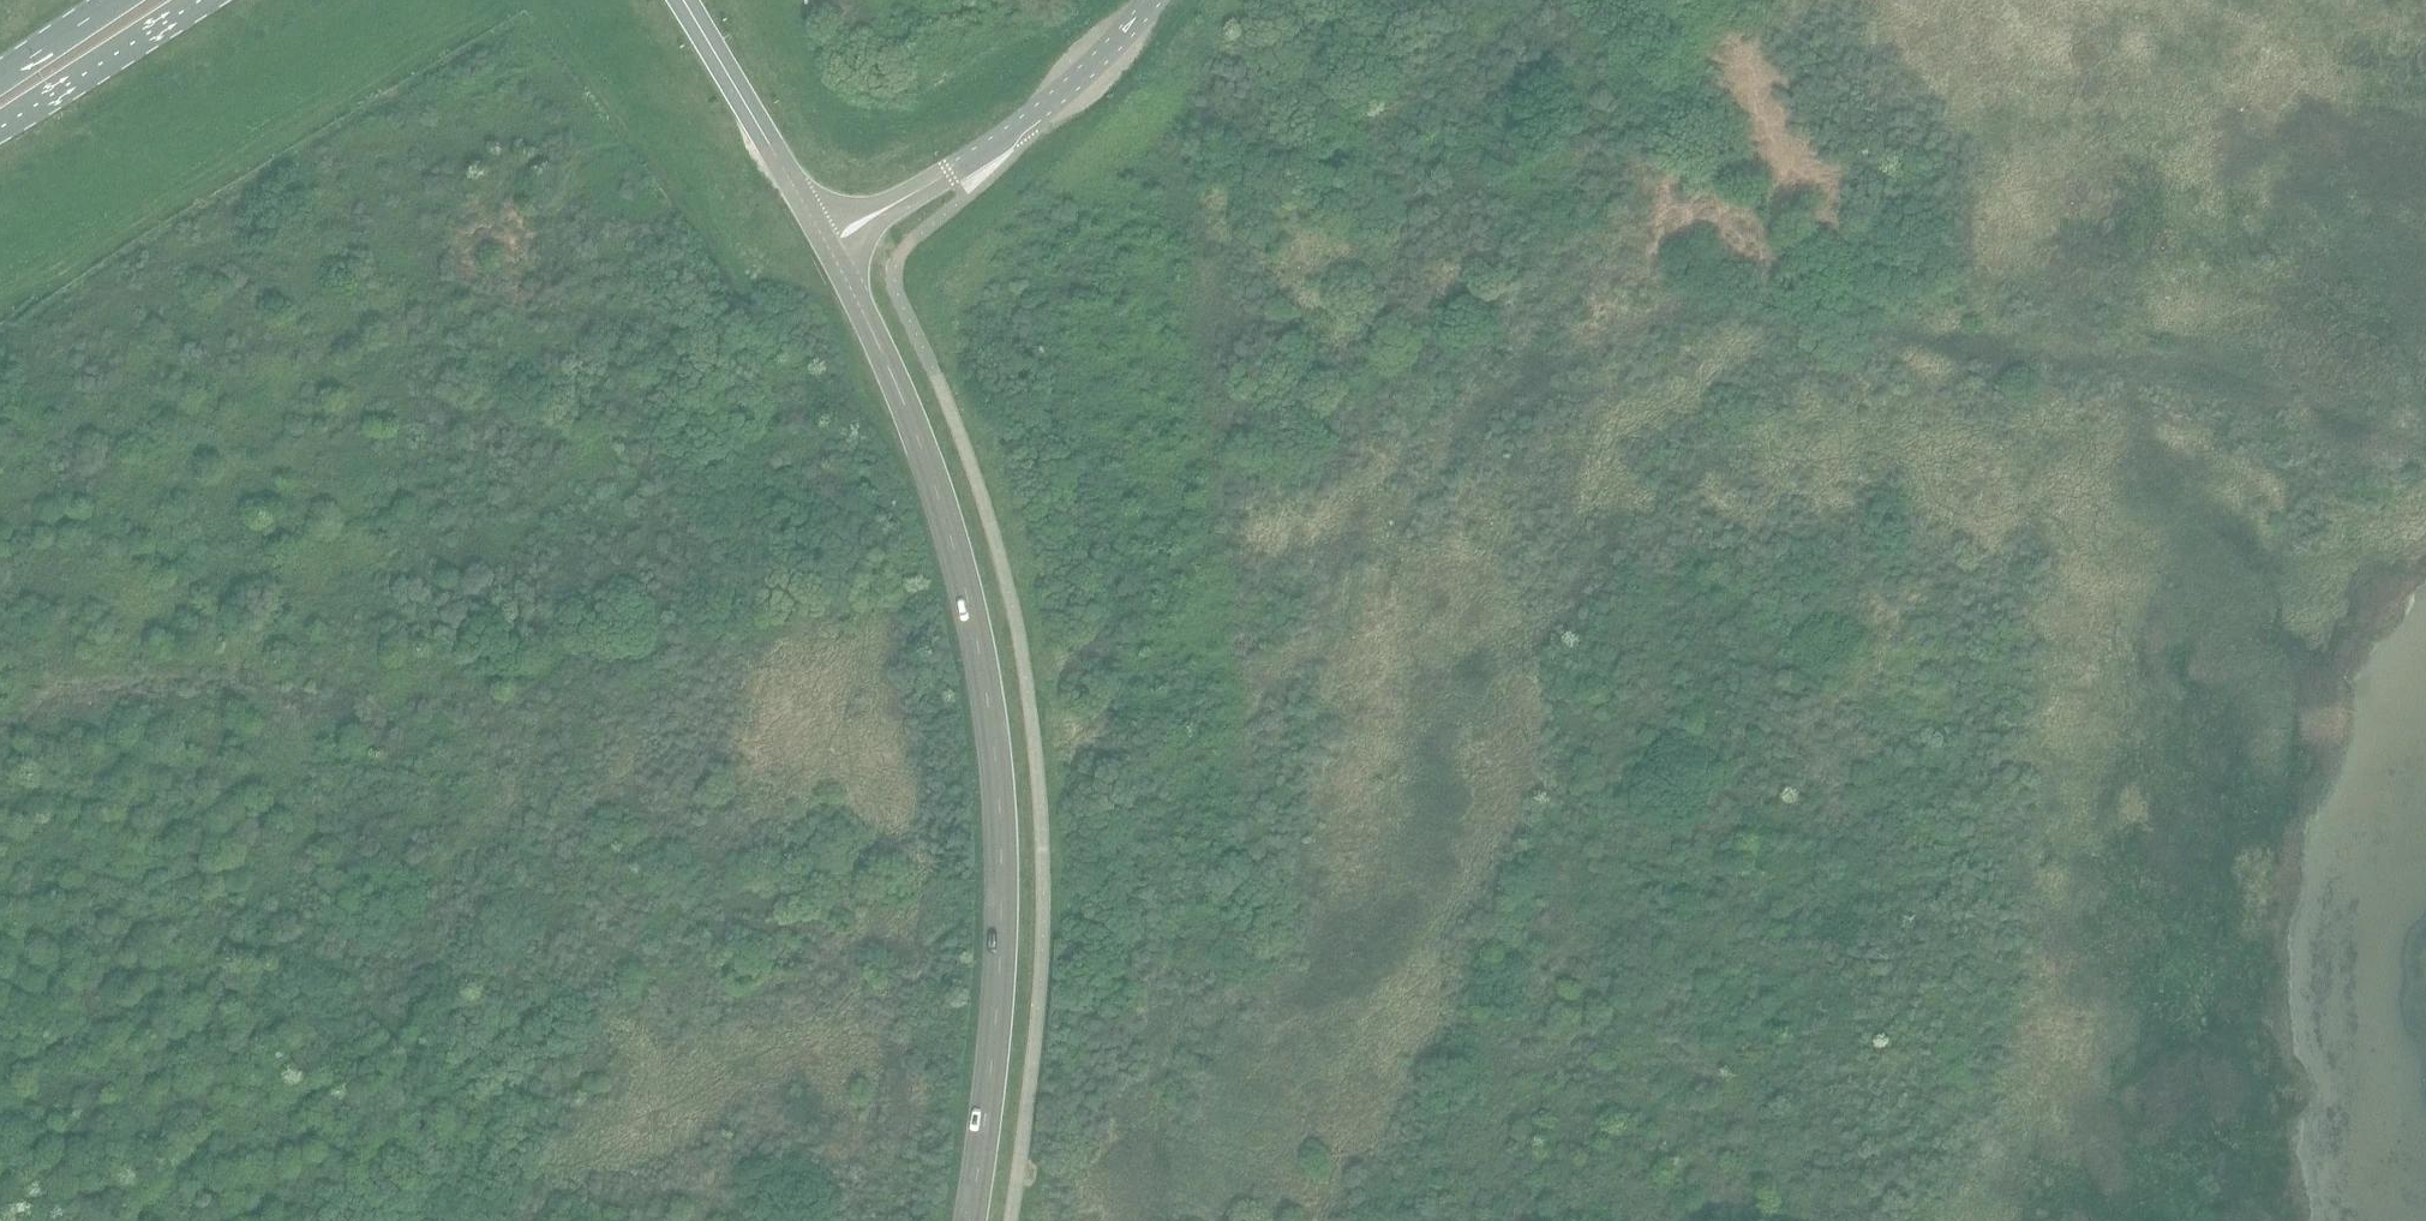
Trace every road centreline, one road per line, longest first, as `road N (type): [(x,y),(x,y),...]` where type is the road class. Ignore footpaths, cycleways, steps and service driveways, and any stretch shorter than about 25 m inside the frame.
road 1 (tertiary): [(968,1220),(1000,967),(996,762),(982,660),(923,450),(826,243)]
road 2 (unclassified): [(826,243),(1036,117),(1153,0)]
road 3 (tertiary): [(826,243),(684,0)]
road 4 (primary): [(0,125),(196,0)]
road 5 (primary): [(103,0),(0,68)]

